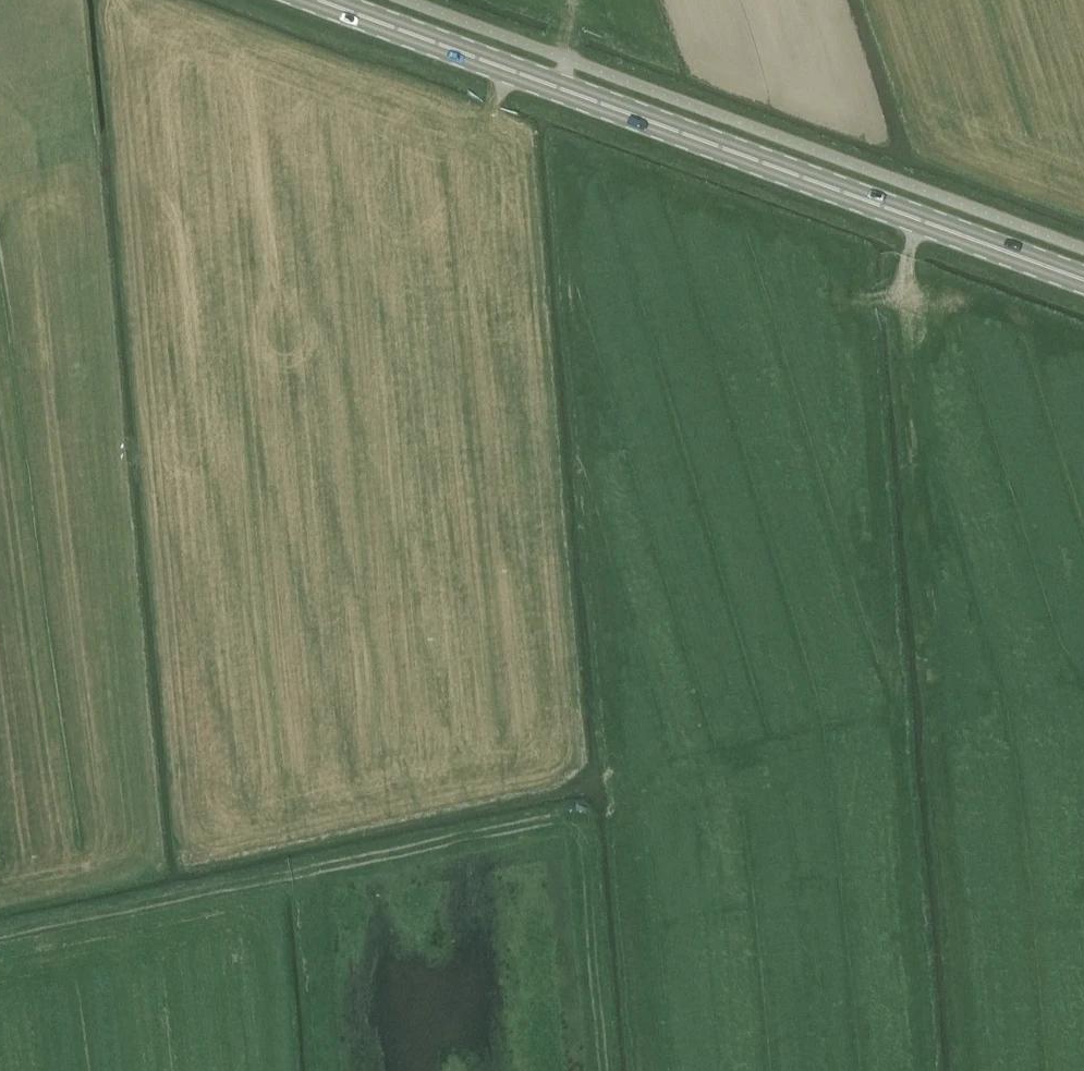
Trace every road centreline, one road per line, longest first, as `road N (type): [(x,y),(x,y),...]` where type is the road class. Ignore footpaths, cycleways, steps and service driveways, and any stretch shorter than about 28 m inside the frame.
road 1 (primary): [(1083,282),(308,0)]

